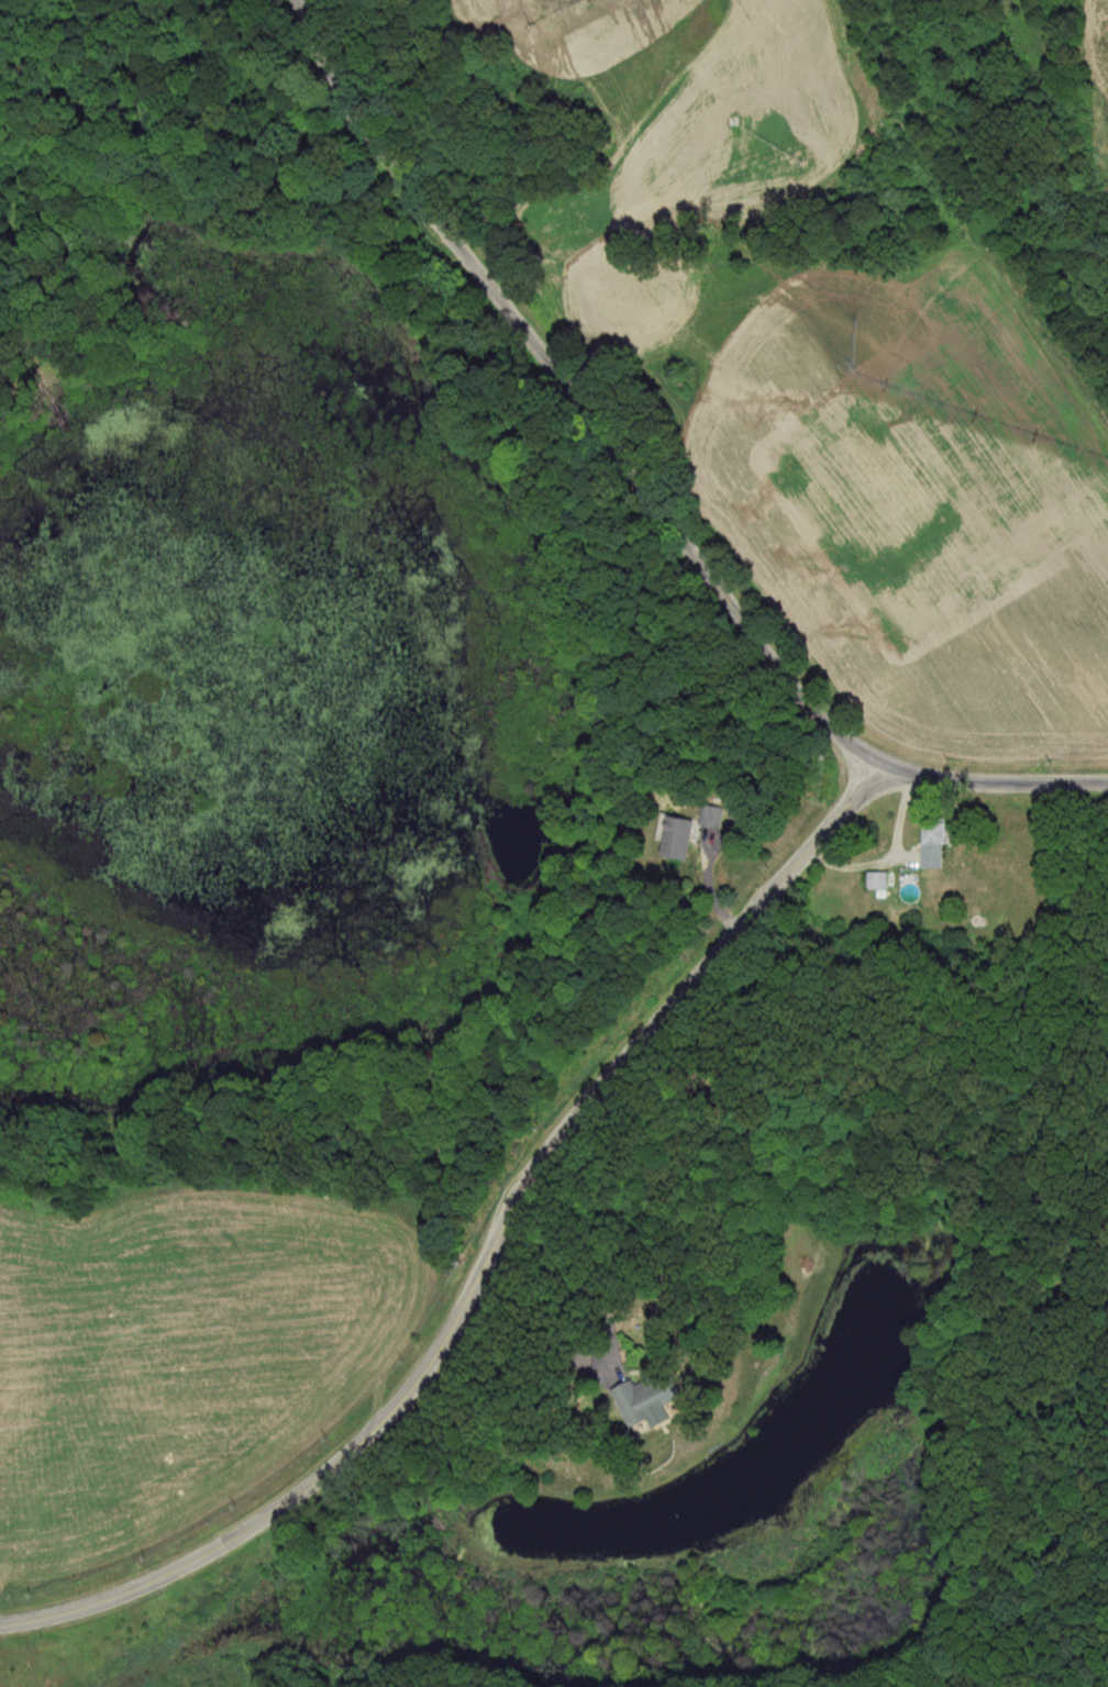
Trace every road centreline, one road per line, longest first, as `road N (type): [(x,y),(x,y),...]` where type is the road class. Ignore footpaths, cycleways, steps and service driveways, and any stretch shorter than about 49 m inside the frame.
road 1 (residential): [(0,1628),(68,1617),(196,1571),(252,1536),(403,1411),(457,1331),(533,1172),(882,768)]
road 2 (residential): [(308,0),(391,175),(835,732),(902,777),(1107,786)]

